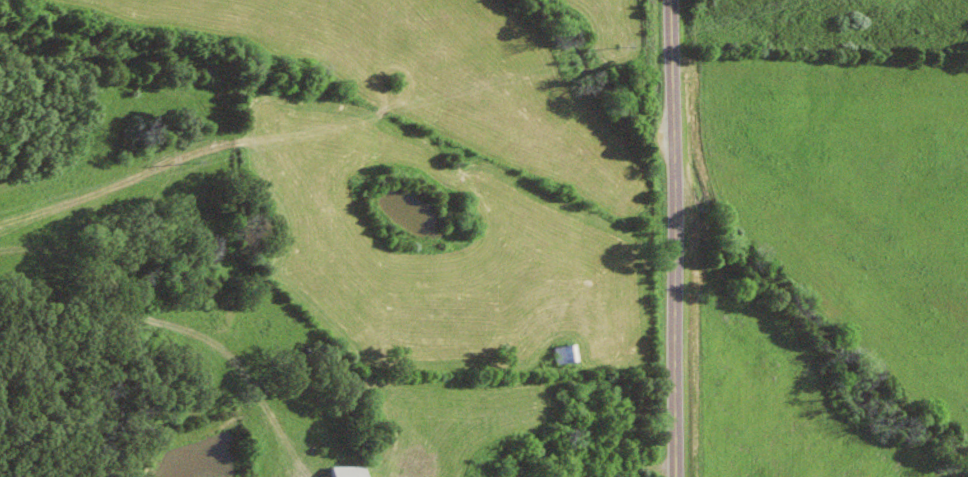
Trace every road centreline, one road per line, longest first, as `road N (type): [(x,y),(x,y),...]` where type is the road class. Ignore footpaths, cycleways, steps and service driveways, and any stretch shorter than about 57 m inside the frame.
road 1 (tertiary): [(679,476),(675,0)]

